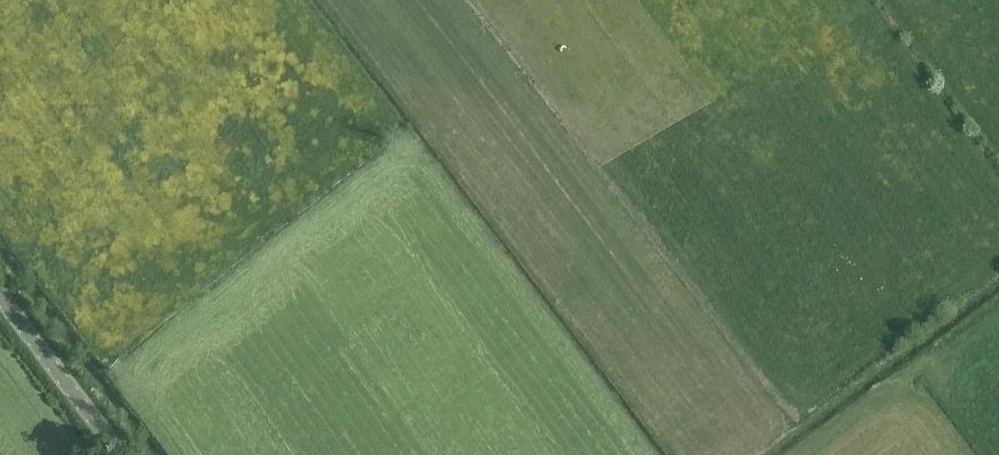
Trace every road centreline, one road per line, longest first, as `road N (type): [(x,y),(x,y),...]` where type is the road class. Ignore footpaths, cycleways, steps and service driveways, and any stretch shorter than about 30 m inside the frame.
road 1 (unclassified): [(120,454),(0,298)]

